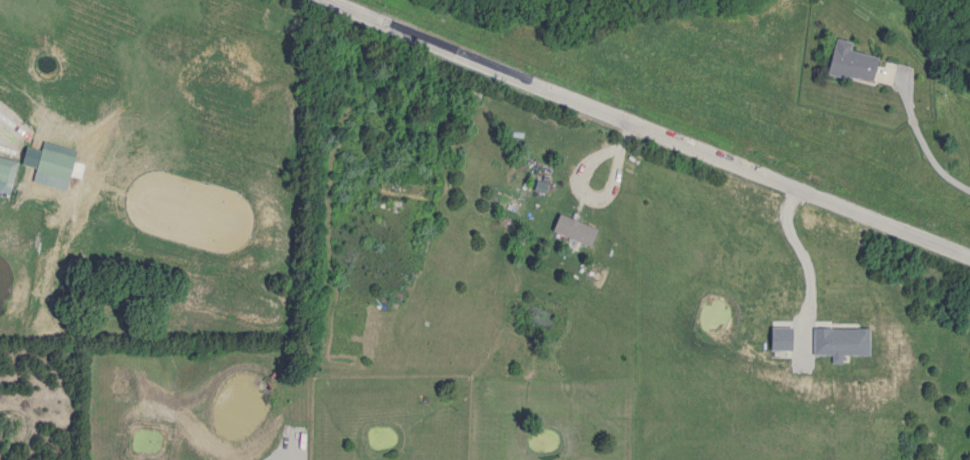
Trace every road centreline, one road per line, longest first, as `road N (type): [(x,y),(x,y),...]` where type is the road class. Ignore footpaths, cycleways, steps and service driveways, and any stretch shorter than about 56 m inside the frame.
road 1 (residential): [(969,254),(326,0)]

